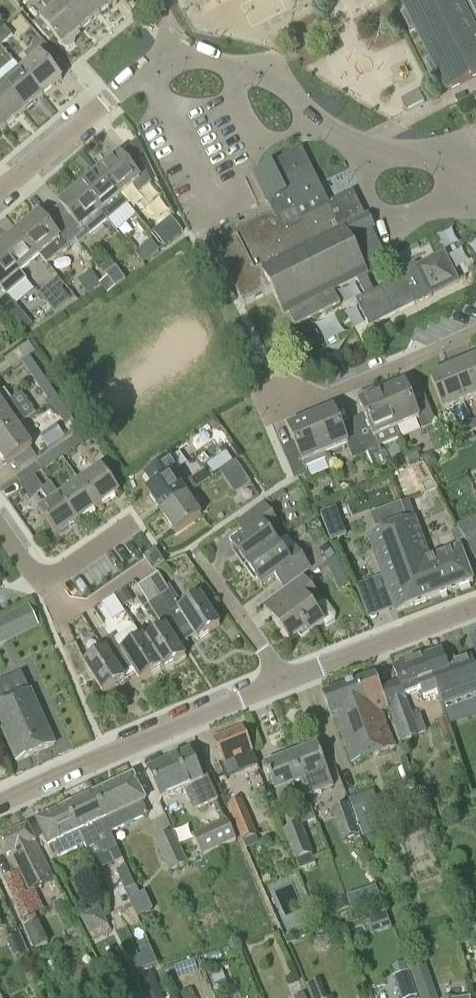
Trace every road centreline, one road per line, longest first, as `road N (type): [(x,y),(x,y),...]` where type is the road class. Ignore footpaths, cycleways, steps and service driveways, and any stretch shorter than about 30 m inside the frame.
road 1 (residential): [(475,198),(438,162),(357,147),(270,79),(187,57),(138,76),(0,190)]
road 2 (unclassified): [(0,802),(280,679)]
road 3 (residential): [(271,400),(326,395),(475,329)]
road 4 (unclassified): [(280,679),(475,606)]
road 5 (residential): [(136,520),(60,573),(41,575),(0,527)]
road 6 (residential): [(280,679),(192,550)]

